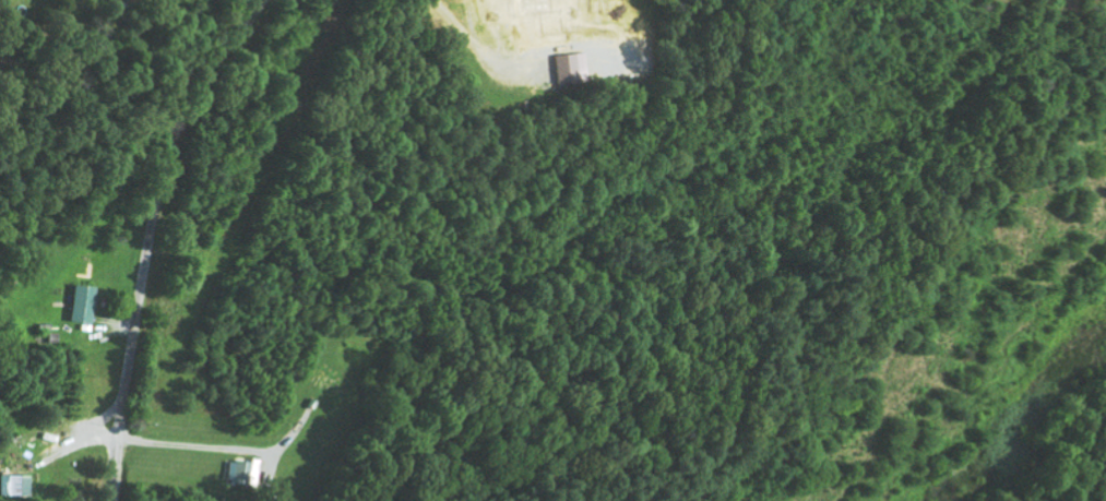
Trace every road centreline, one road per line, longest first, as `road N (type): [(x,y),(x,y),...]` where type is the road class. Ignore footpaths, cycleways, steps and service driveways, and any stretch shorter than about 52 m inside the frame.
road 1 (residential): [(114,500),(120,410),(167,154),(200,84),(259,0)]

